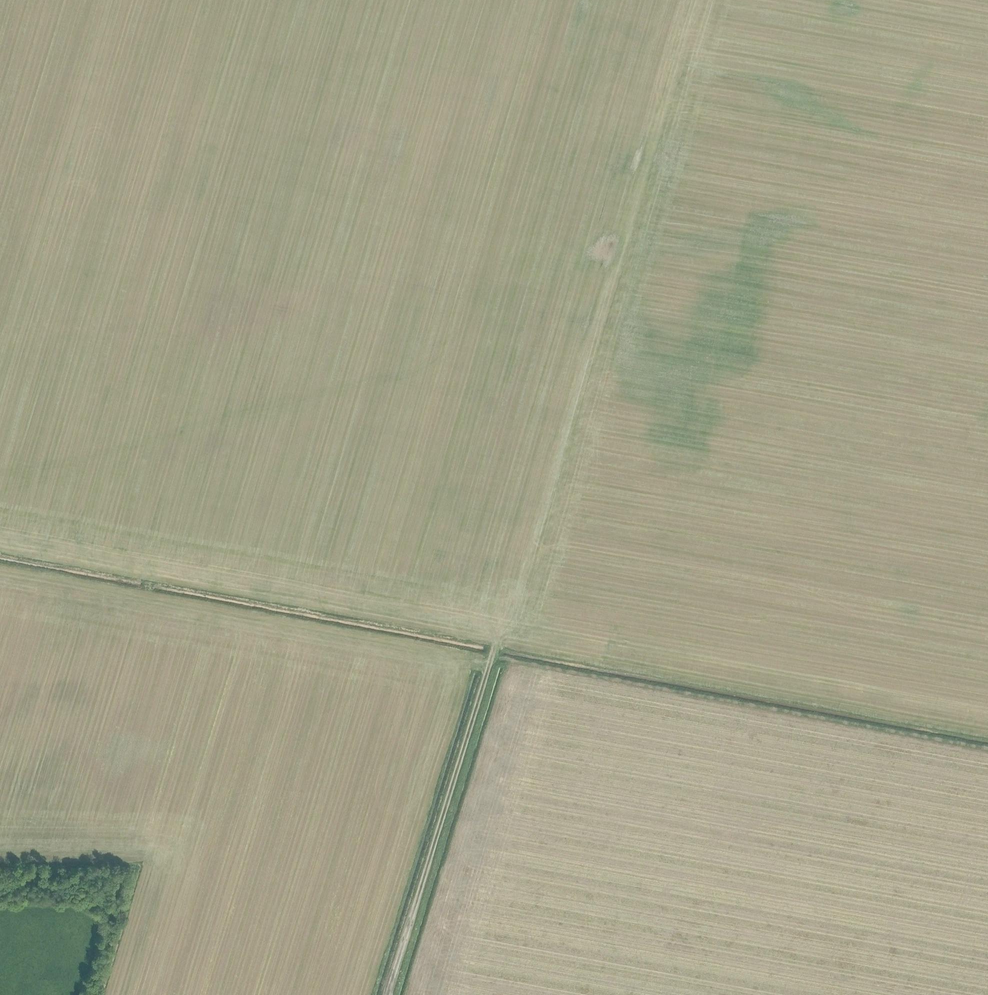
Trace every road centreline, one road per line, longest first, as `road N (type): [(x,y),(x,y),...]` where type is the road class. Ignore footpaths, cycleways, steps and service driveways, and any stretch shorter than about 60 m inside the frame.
road 1 (track): [(387,994),(494,644)]

